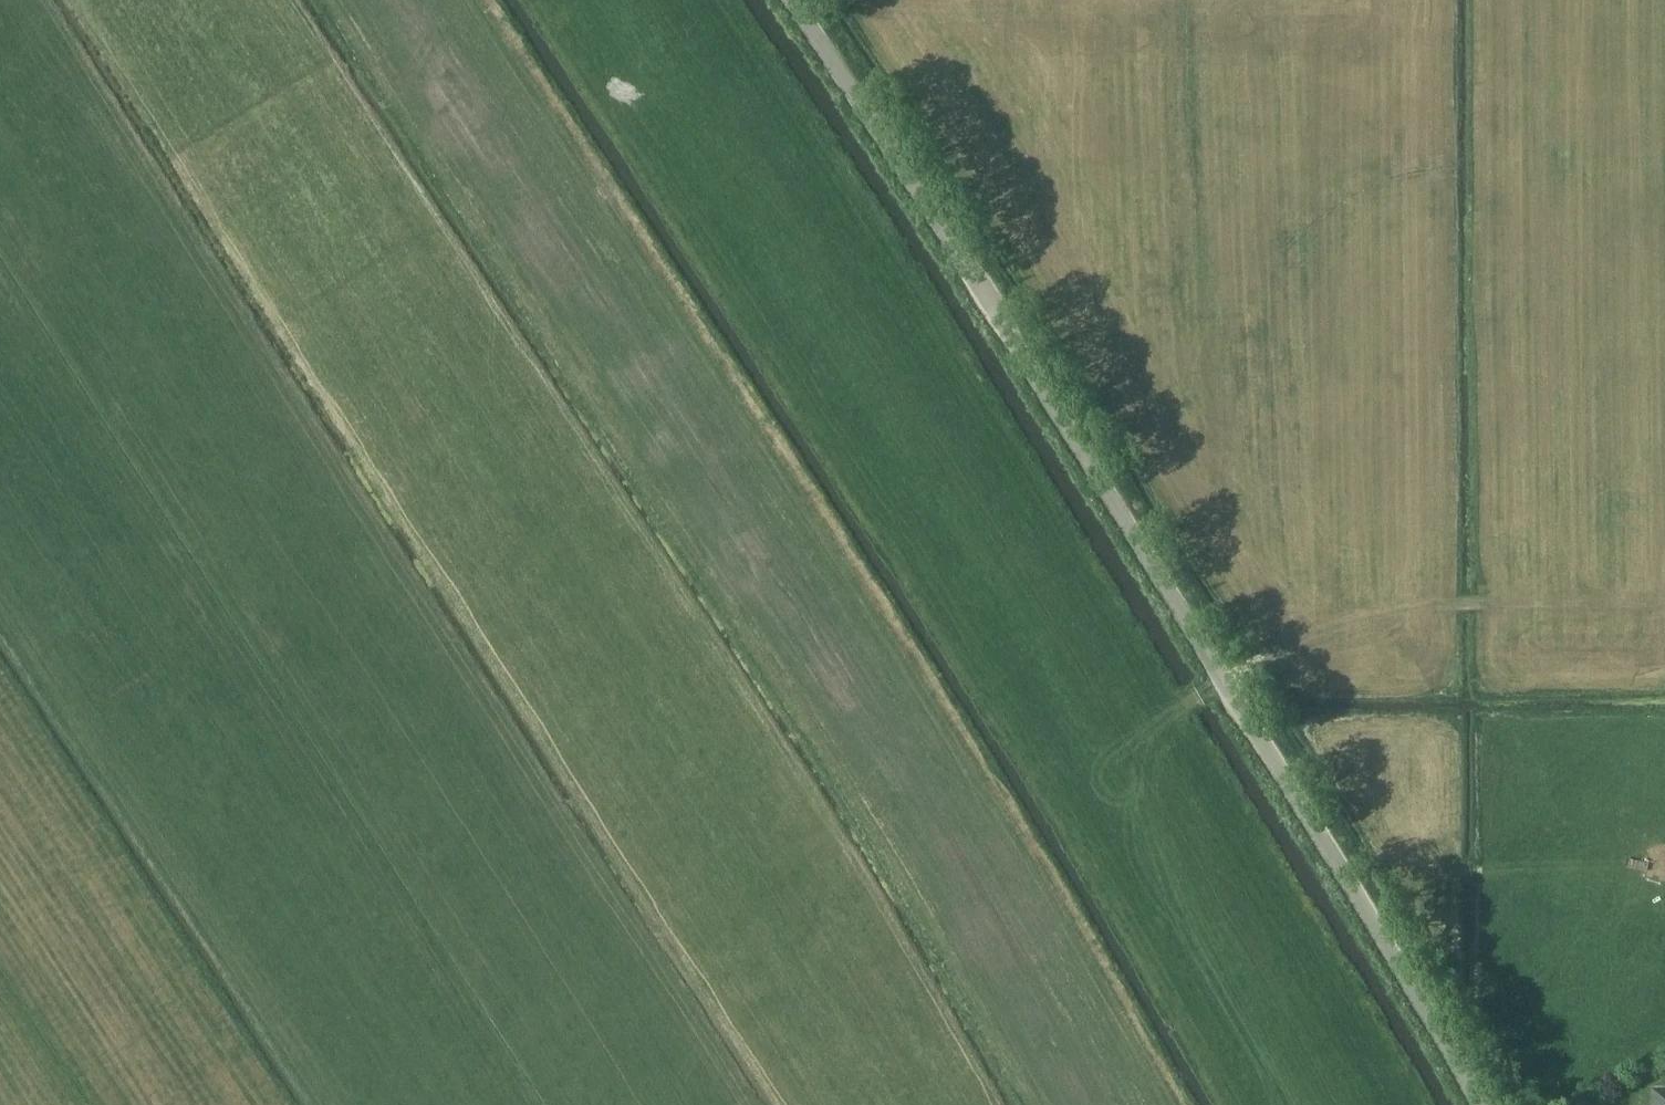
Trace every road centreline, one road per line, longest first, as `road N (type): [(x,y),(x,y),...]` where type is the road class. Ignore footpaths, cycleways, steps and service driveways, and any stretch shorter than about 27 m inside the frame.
road 1 (unclassified): [(1480,1104),(1379,922),(780,0)]
road 2 (track): [(1228,685),(1345,623),(1435,606),(1664,602)]

